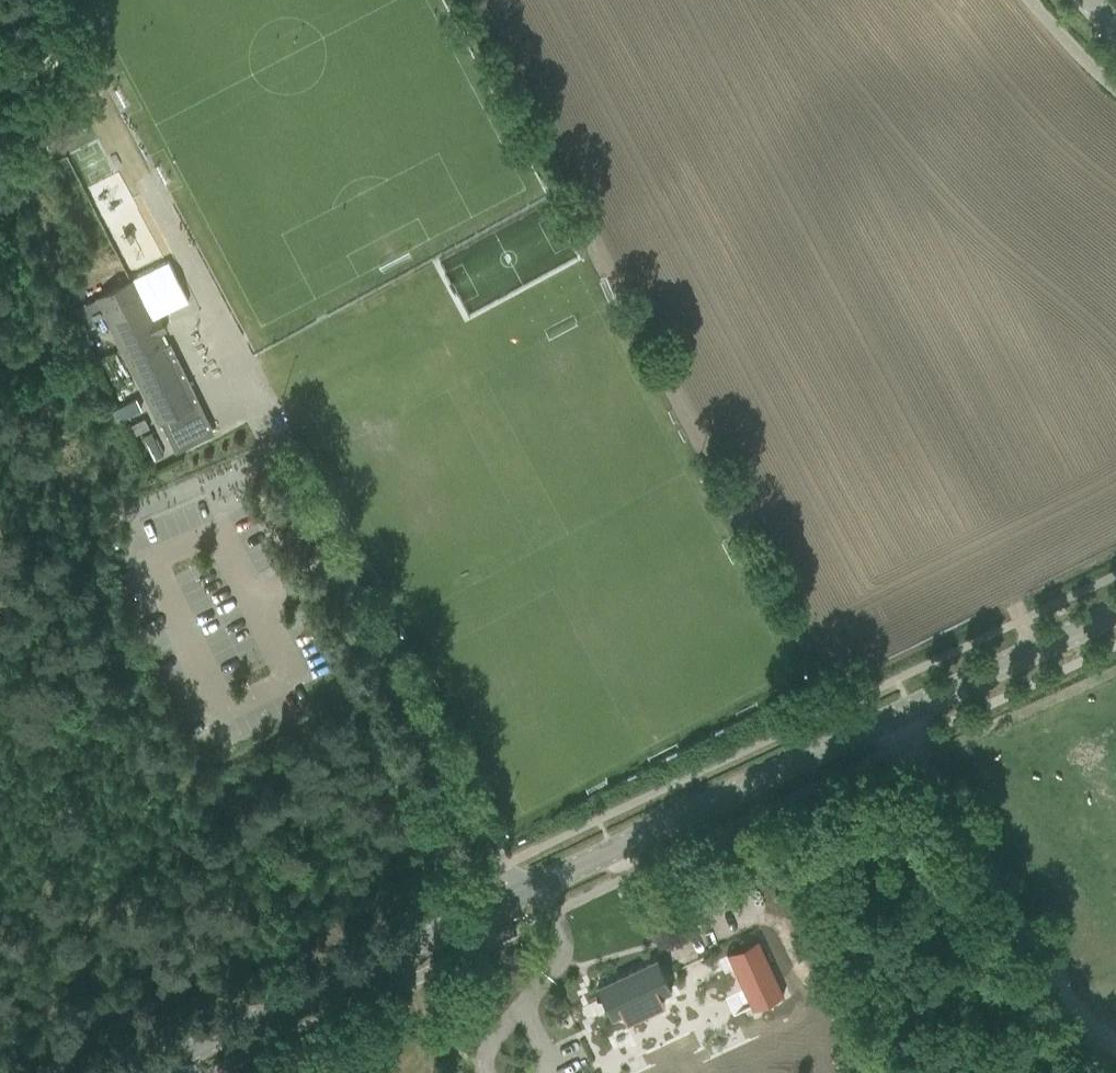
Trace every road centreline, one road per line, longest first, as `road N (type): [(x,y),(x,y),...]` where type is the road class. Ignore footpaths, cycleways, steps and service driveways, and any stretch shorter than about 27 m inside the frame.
road 1 (tertiary): [(138,1072),(1115,613)]
road 2 (track): [(1083,1039),(903,745)]

